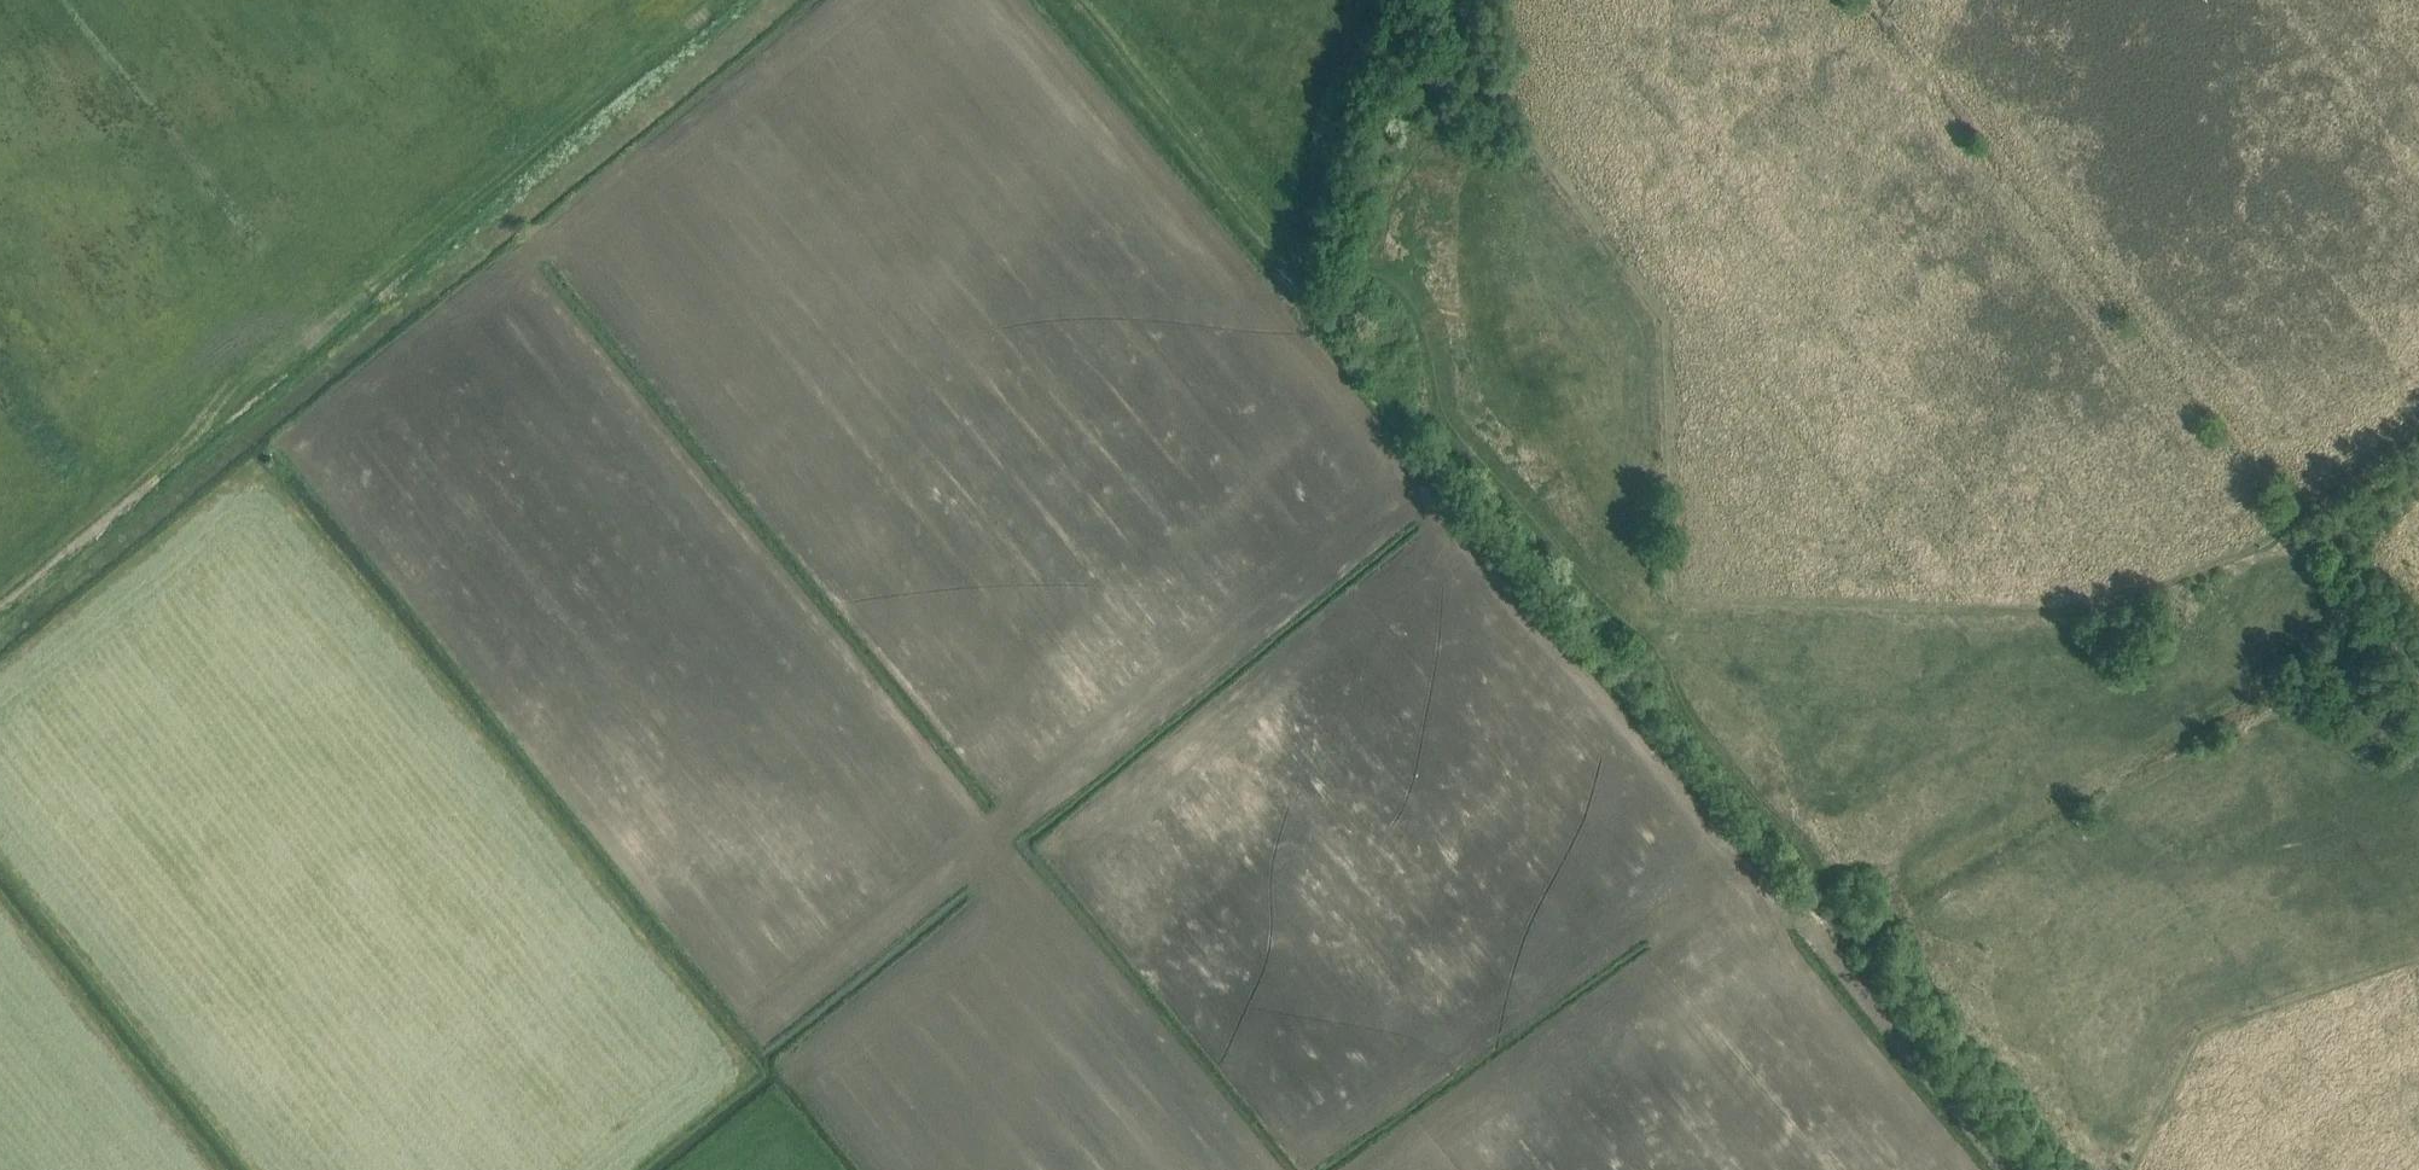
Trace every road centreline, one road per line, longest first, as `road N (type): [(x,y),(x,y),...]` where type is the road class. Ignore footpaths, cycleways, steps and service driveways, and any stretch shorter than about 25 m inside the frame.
road 1 (track): [(0,585),(219,397),(312,304),(501,159)]
road 2 (track): [(1808,919),(2012,1169)]

